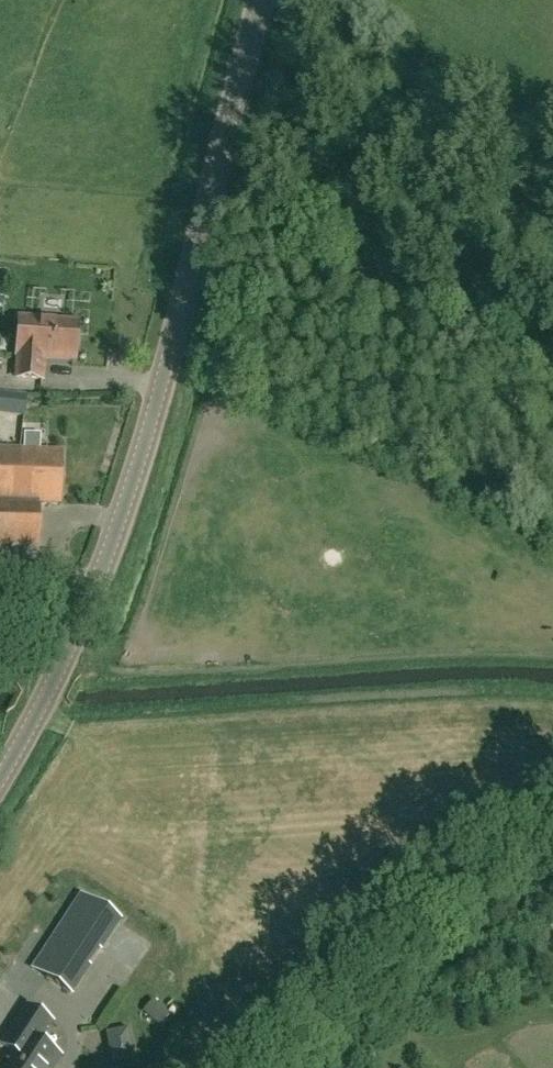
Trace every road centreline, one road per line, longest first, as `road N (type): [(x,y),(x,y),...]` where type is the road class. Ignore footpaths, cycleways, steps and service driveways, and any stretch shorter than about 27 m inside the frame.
road 1 (tertiary): [(65,659),(122,516),(265,0)]
road 2 (unclassified): [(282,1067),(552,848)]
road 3 (tertiary): [(0,782),(65,659)]

